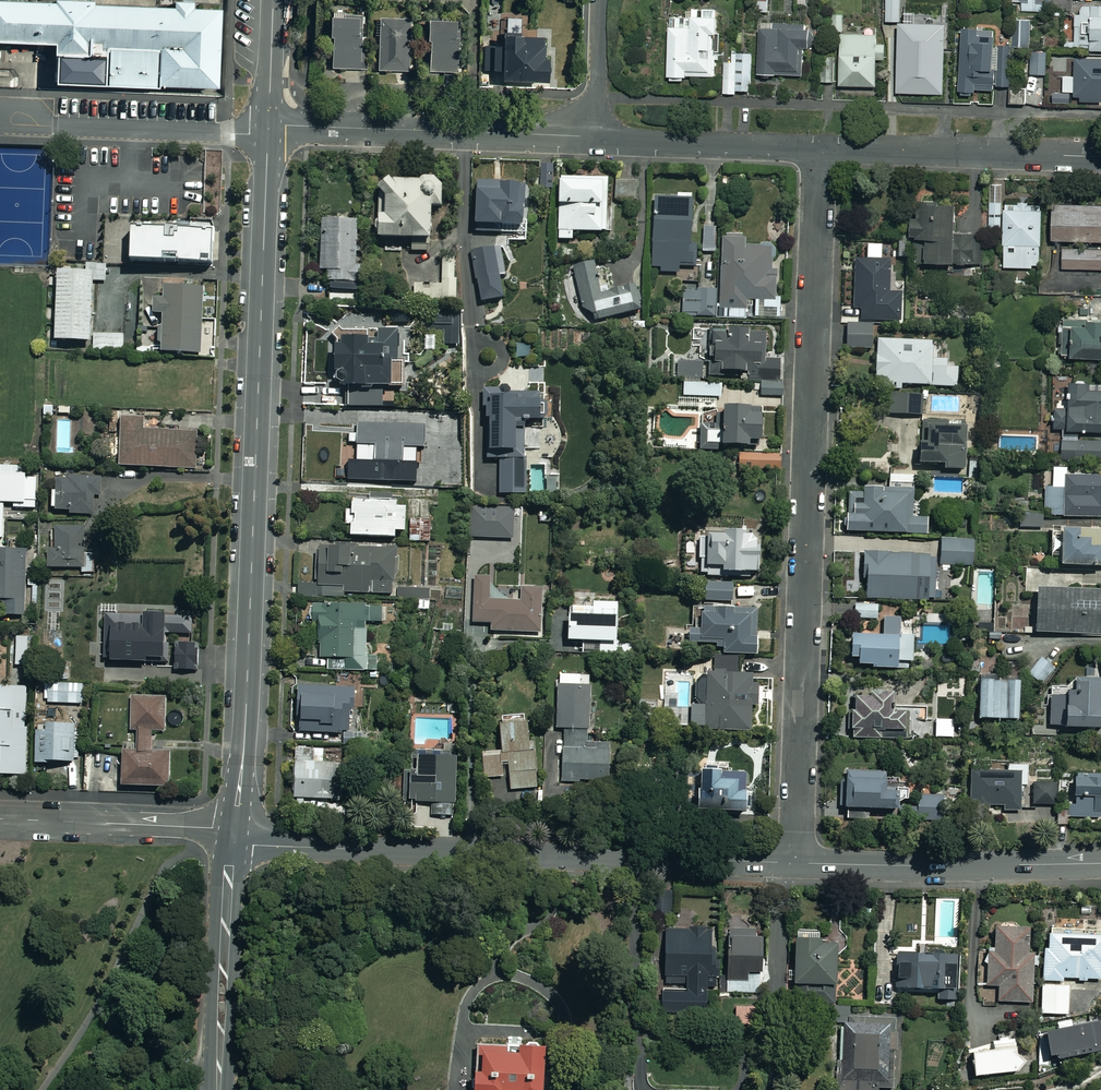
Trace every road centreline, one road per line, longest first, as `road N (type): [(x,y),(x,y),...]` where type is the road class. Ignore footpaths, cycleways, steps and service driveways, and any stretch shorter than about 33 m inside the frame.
road 1 (residential): [(818,149),(796,863)]
road 2 (residential): [(268,130),(246,709),(232,832)]
road 3 (tertiary): [(232,832),(263,845),(781,863)]
road 4 (residential): [(268,130),(594,138)]
road 5 (tertiary): [(796,863),(1100,863)]
road 6 (residential): [(818,149),(1100,157)]
road 7 (residential): [(0,124),(268,130)]
road 8 (tertiary): [(232,832),(218,1089)]
road 9 (residential): [(0,820),(232,832)]
road 10 (residential): [(781,863),(775,1089)]
road 11 (residential): [(594,138),(818,149)]
road 12 (residential): [(601,0),(594,138)]
road 13 (residential): [(273,0),(268,130)]

